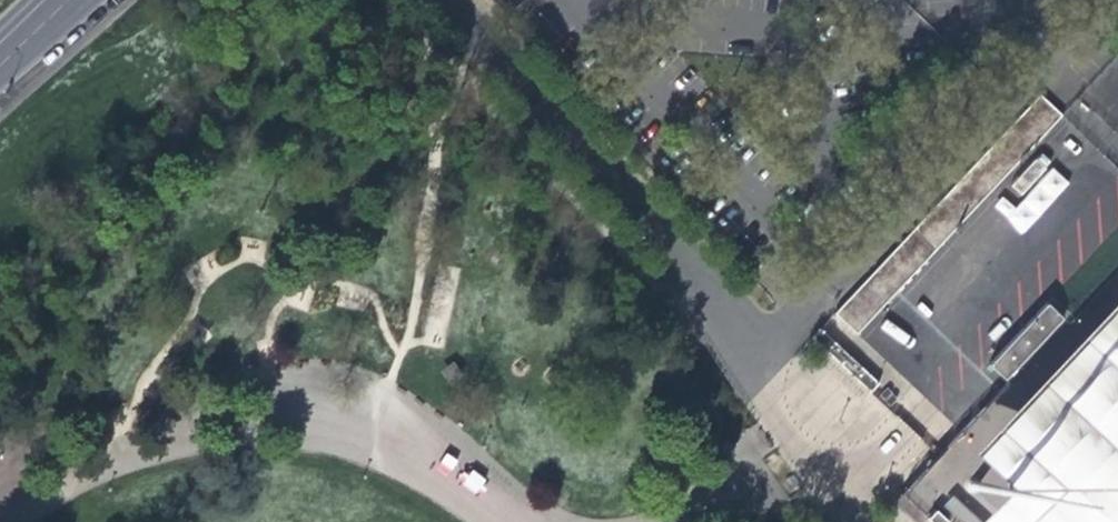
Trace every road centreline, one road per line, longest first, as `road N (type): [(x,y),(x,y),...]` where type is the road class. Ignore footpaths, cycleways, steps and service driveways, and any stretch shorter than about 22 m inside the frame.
road 1 (residential): [(444,0),(700,277),(755,379)]

